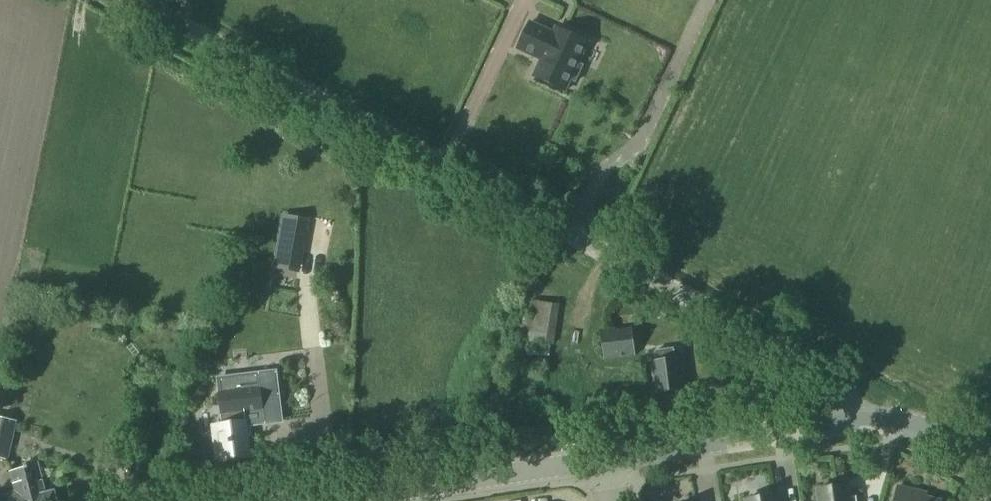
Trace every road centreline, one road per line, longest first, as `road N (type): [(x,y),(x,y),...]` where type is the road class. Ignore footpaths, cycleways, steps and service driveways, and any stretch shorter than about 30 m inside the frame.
road 1 (unclassified): [(862,417),(805,356),(135,0)]
road 2 (residential): [(324,500),(601,458)]
road 3 (unclassified): [(601,458),(862,417)]
road 4 (unclassified): [(862,417),(928,426),(990,457)]

